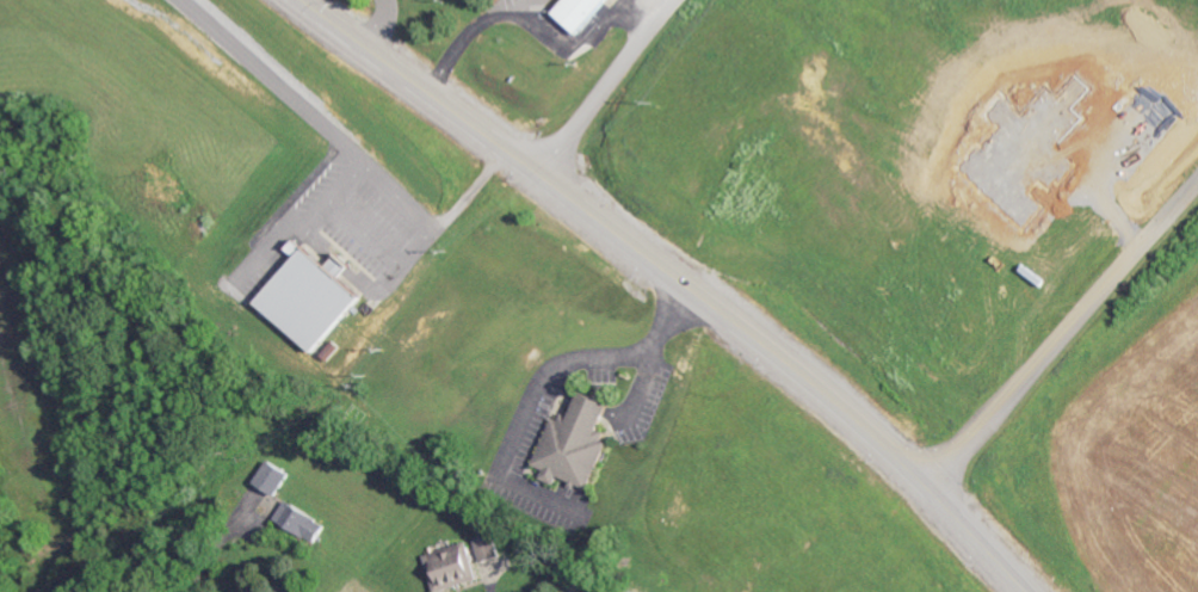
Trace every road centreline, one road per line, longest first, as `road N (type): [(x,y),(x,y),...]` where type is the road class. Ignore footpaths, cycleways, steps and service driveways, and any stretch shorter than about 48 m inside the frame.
road 1 (tertiary): [(1036,591),(805,366),(300,0)]
road 2 (residential): [(1197,183),(927,482)]
road 3 (residential): [(674,0),(538,178)]

